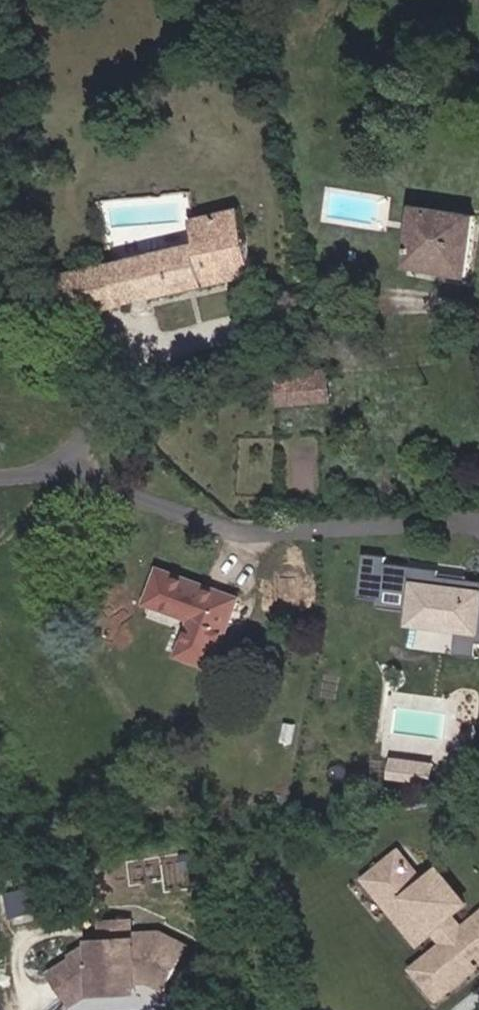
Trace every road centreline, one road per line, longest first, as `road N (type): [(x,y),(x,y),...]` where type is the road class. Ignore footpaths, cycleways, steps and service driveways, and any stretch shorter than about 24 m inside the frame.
road 1 (track): [(0,476),(42,467),(121,394)]

